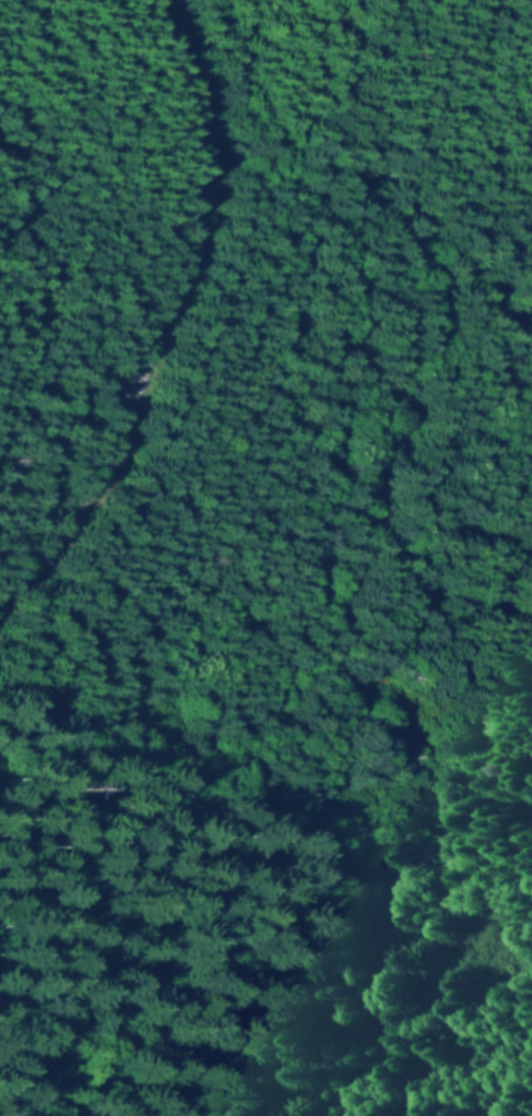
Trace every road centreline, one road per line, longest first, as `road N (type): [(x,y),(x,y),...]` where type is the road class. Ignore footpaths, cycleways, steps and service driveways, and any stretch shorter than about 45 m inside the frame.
road 1 (track): [(0,658),(70,573),(185,394),(258,259),(296,151),(253,0)]

